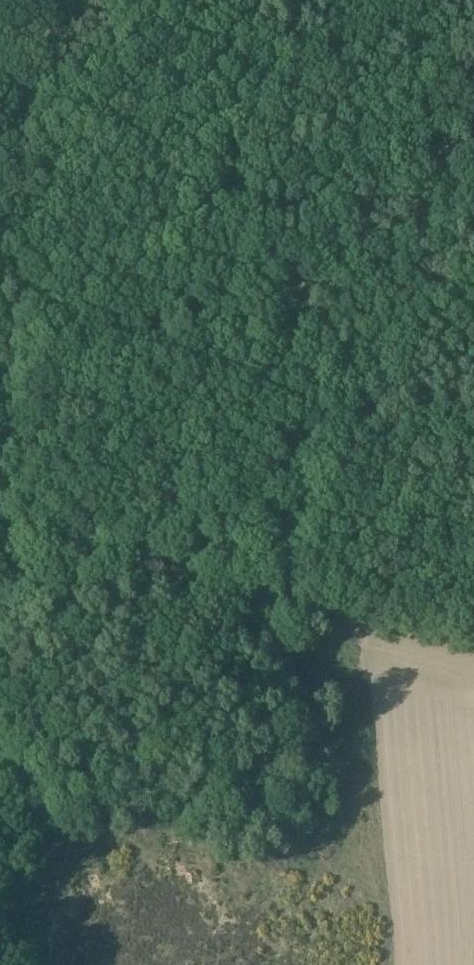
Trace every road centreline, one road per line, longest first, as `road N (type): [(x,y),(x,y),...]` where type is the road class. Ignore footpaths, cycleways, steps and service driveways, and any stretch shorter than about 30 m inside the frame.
road 1 (track): [(0,527),(315,611)]

